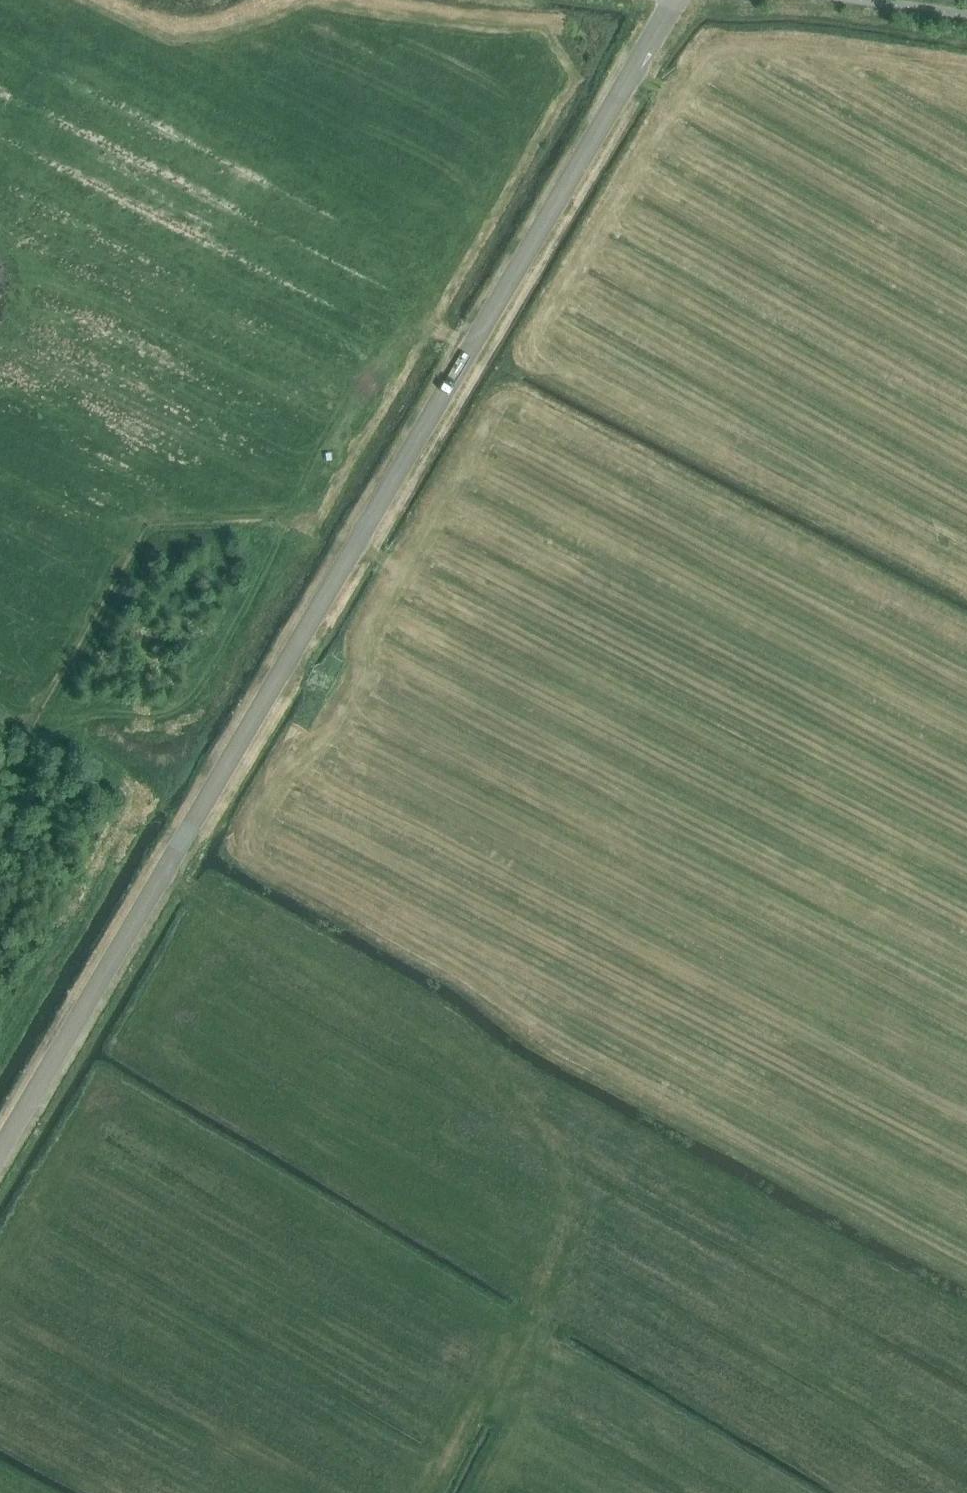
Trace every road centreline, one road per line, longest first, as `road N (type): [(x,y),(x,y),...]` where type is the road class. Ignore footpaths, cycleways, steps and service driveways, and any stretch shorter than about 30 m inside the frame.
road 1 (unclassified): [(0,1153),(671,0)]

